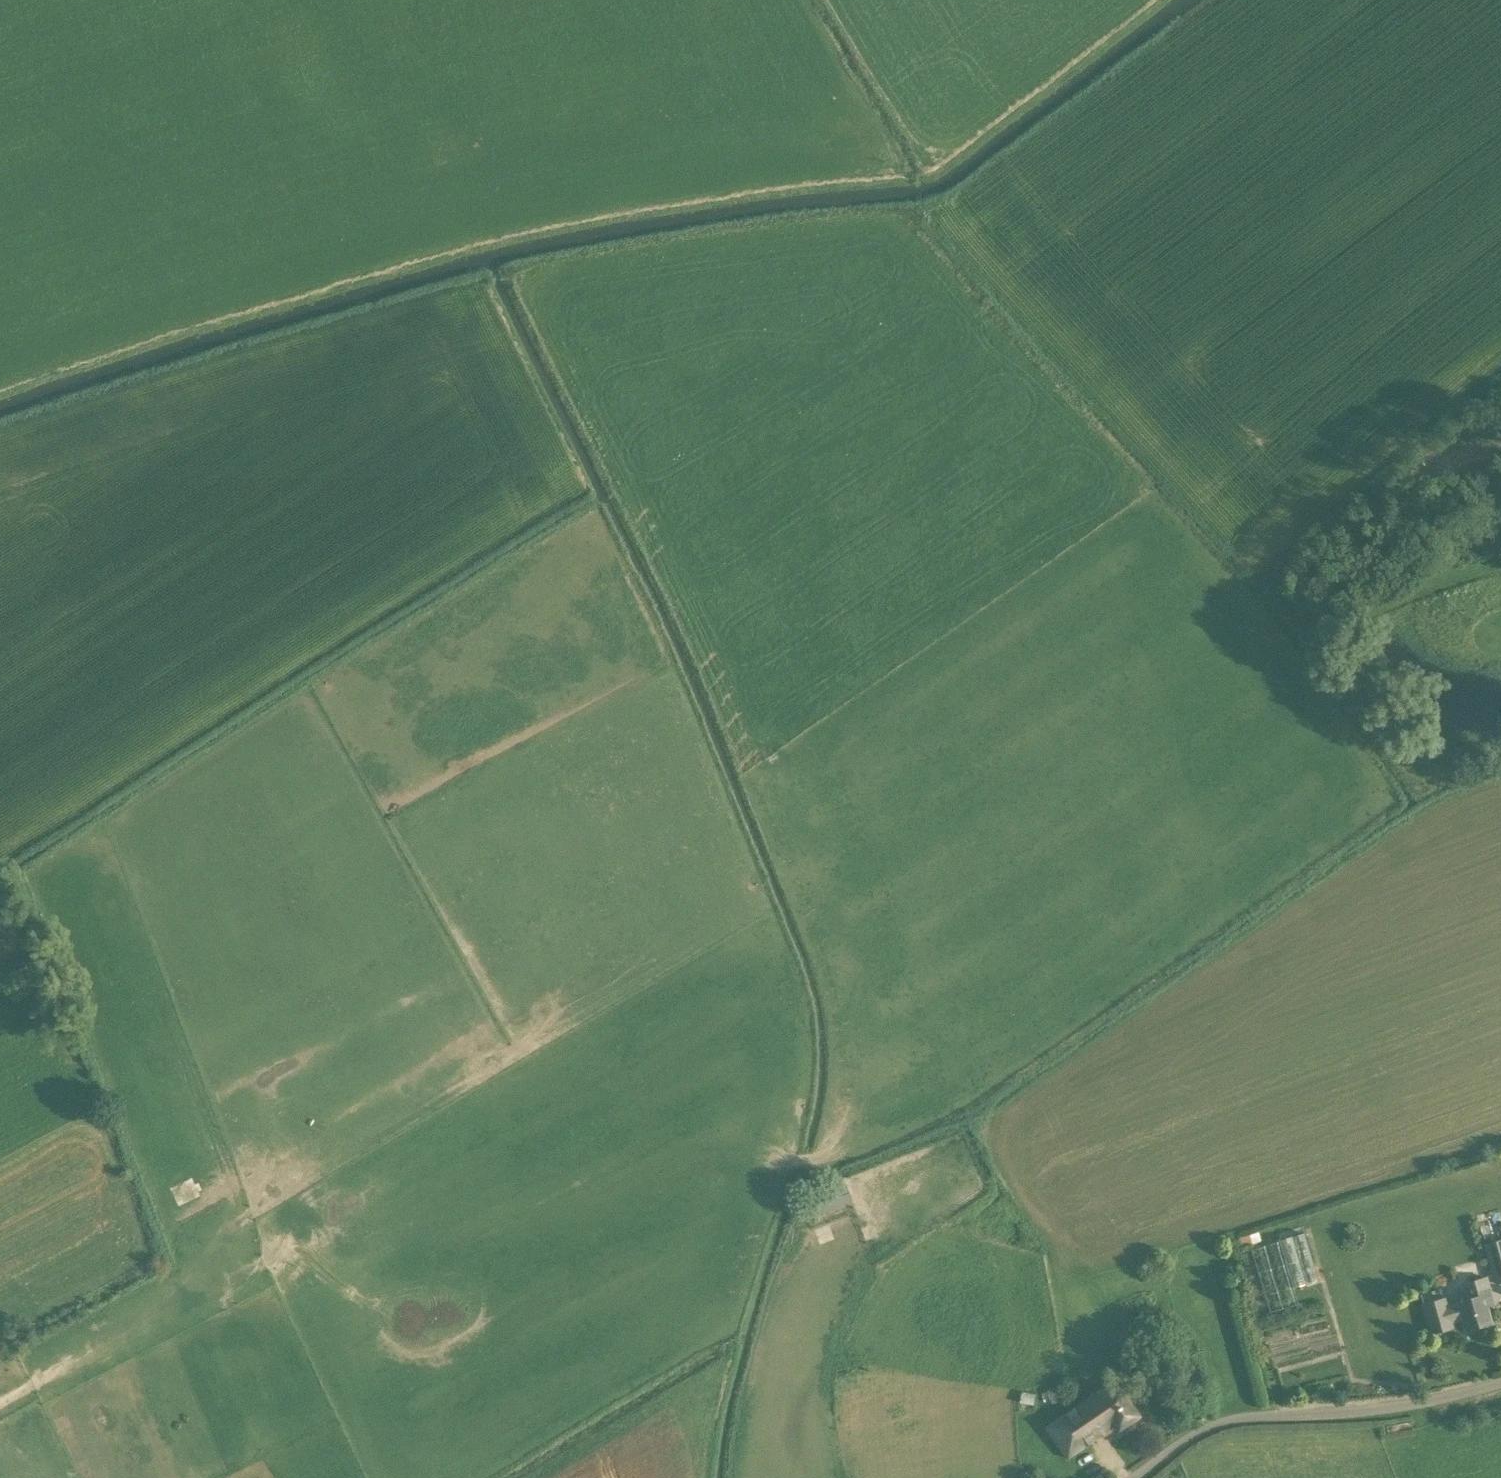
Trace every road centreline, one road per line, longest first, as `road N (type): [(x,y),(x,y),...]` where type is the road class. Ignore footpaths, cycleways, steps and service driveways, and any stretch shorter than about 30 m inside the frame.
road 1 (unclassified): [(1132,1477),(1214,1424),(1362,1410),(1500,1382)]

